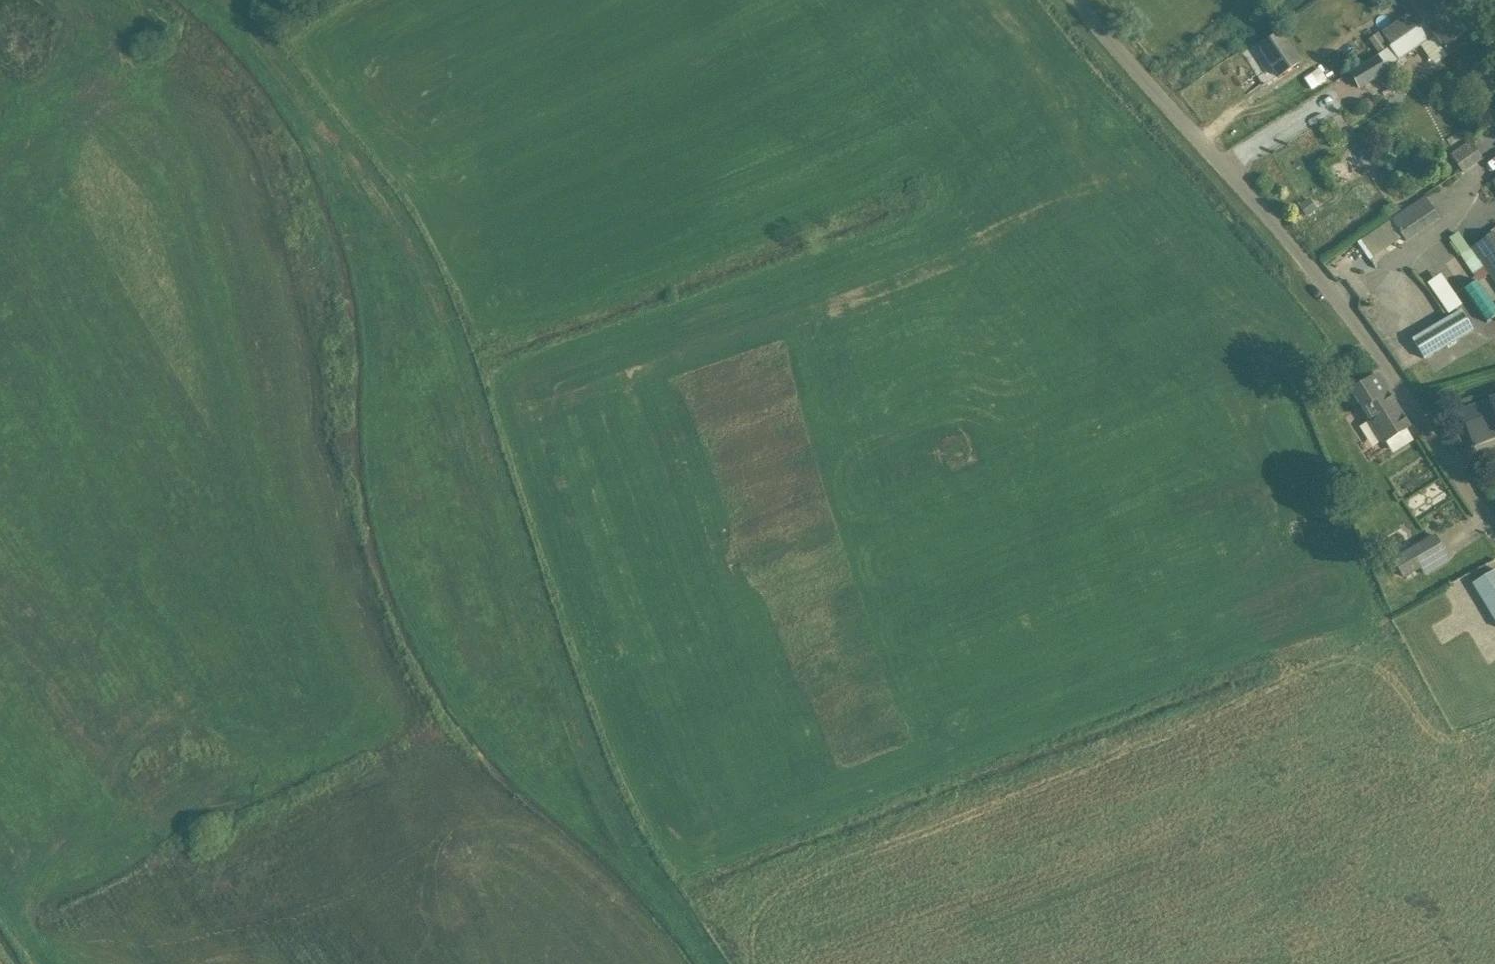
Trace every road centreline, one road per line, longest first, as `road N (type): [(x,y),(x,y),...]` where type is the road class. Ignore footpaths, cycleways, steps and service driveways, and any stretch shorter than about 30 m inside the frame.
road 1 (unclassified): [(1494,520),(1343,298),(1085,0)]

